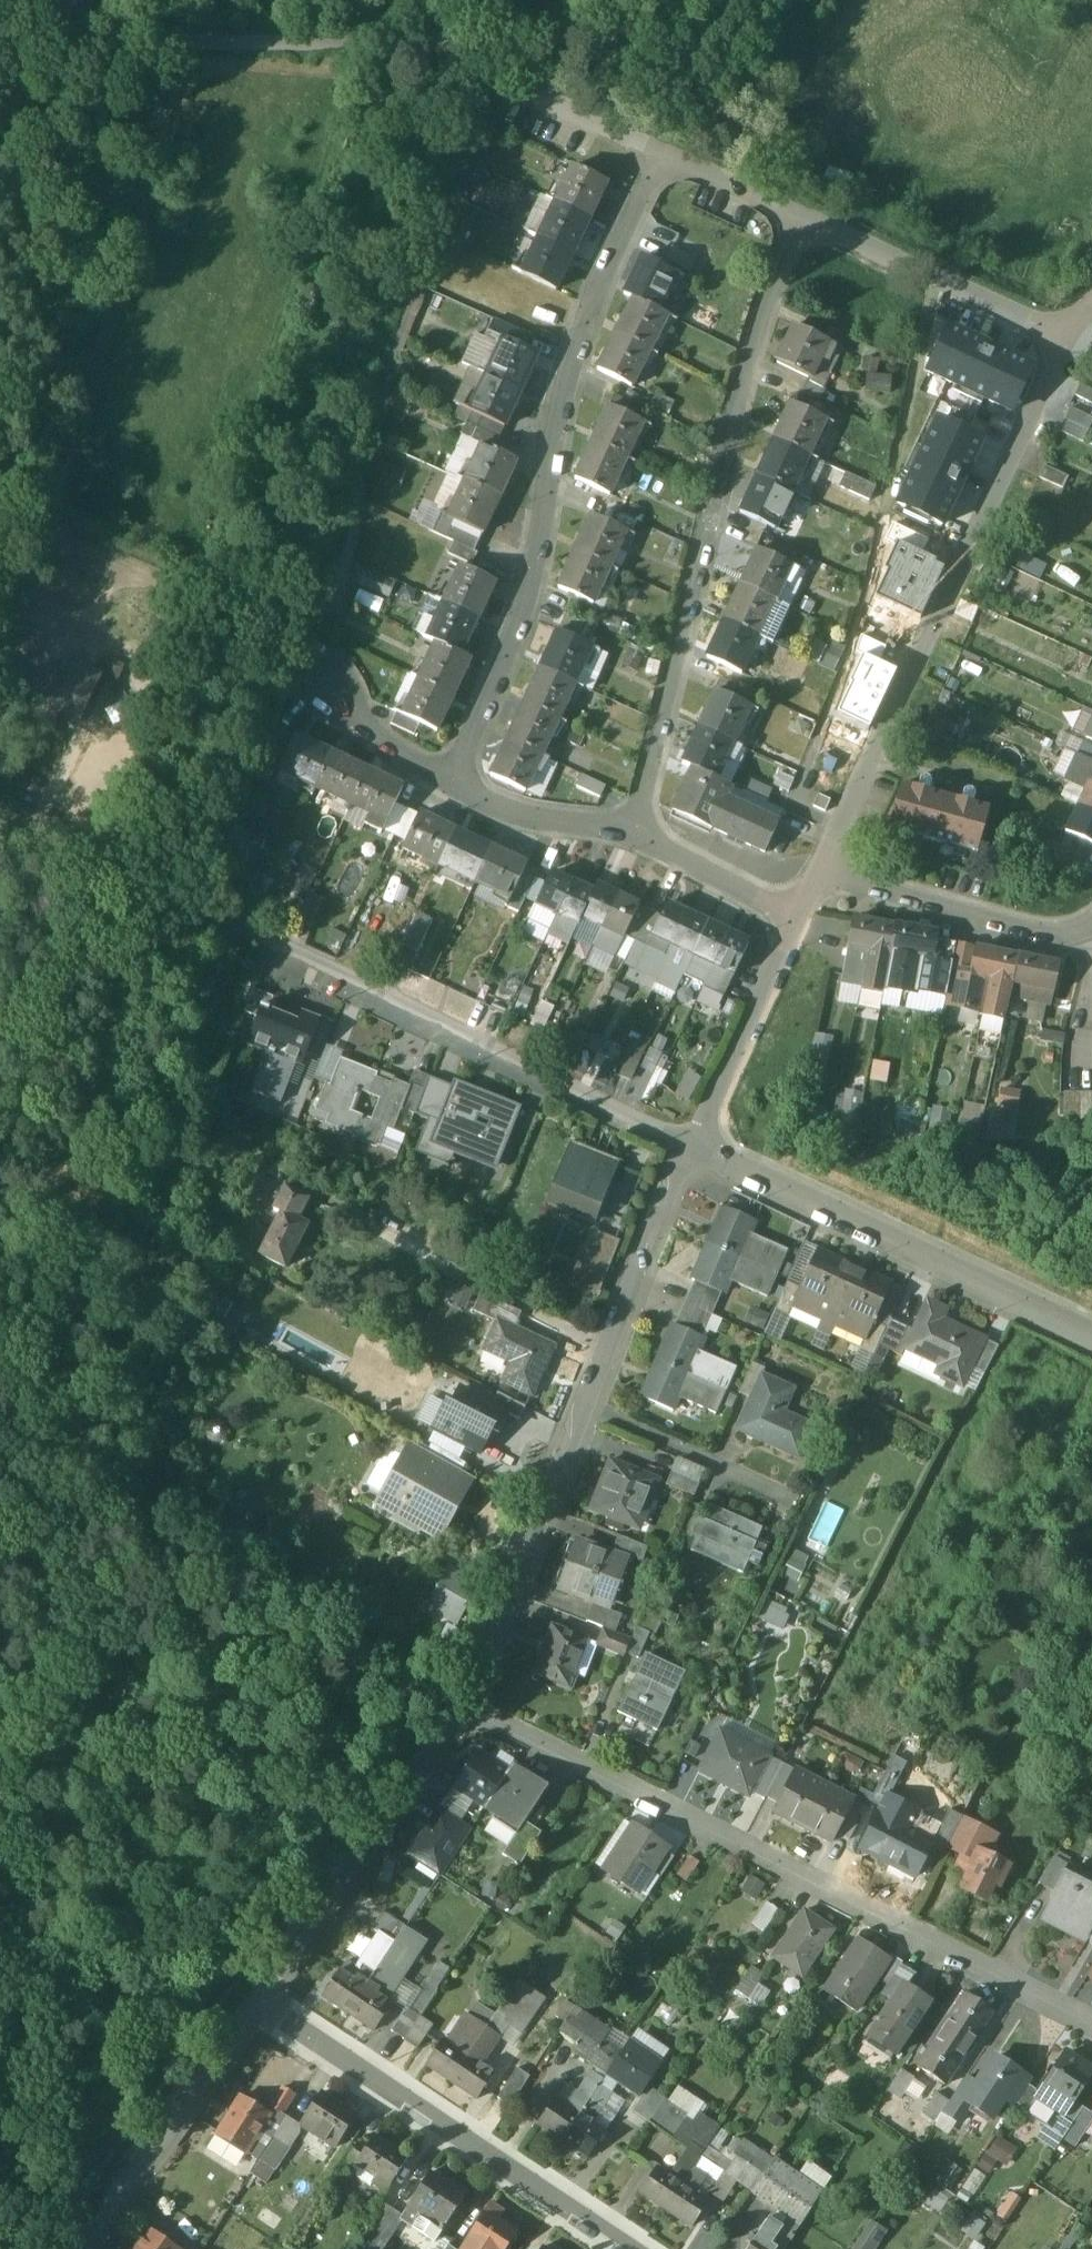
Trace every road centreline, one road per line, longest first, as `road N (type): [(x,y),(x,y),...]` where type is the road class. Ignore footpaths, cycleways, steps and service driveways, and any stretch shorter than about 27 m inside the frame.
road 1 (residential): [(689,1153),(0,818)]
road 2 (residential): [(469,1709),(1091,2026)]
road 3 (residential): [(658,153),(581,331),(528,608),(454,783)]
road 4 (track): [(184,40),(0,671)]
road 5 (residential): [(638,837),(763,308),(796,217)]
road 6 (residential): [(689,1153),(469,1709)]
road 7 (residential): [(1068,337),(819,873)]
road 8 (residential): [(1091,1340),(689,1153)]
road 9 (residential): [(262,2001),(629,2248)]
road 10 (residential): [(72,0),(137,31),(184,40),(394,43),(458,58)]
road 11 (residential): [(469,1709),(262,2001)]
road 12 (residential): [(262,2001),(89,2248)]
road 13 (residential): [(796,217),(1068,337)]
road 14 (residential): [(1090,932),(1055,940),(819,873)]
road 15 (residential): [(798,913),(689,1153)]
road 16 (residential): [(458,58),(658,153)]
road 17 (residential): [(638,837),(522,813),(454,783)]
road 18 (residential): [(798,913),(638,837)]
road 19 (residential): [(454,783),(324,692)]
road 20 (residential): [(658,153),(796,217)]

